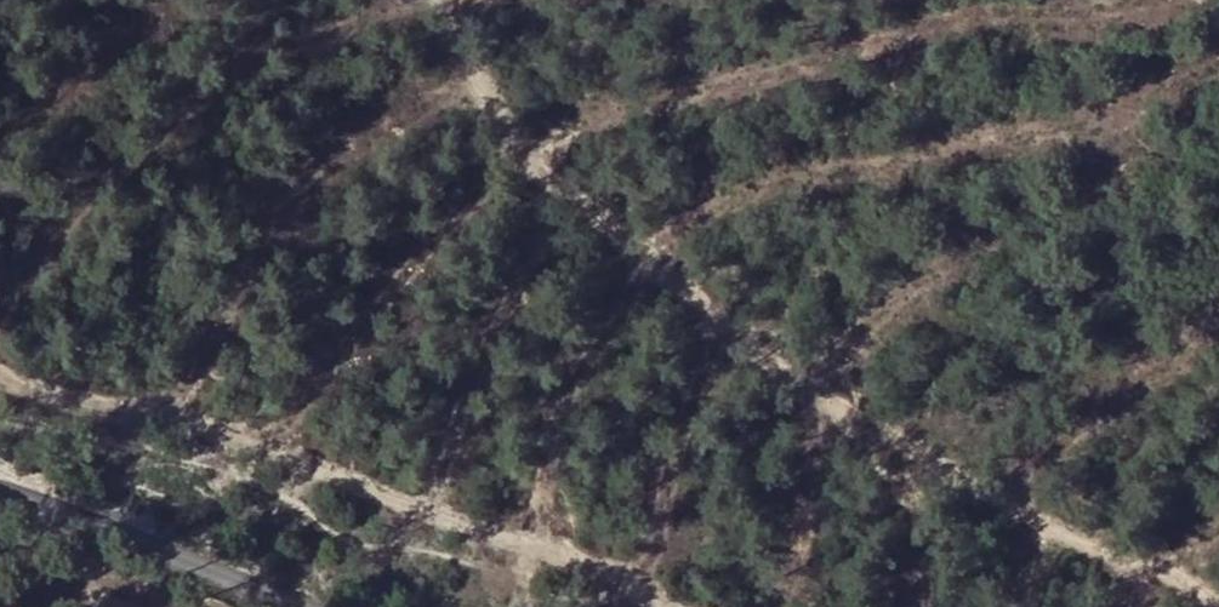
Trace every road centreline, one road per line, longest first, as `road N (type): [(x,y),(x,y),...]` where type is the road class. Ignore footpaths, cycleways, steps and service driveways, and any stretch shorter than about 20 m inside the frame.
road 1 (track): [(299,606),(0,504)]

